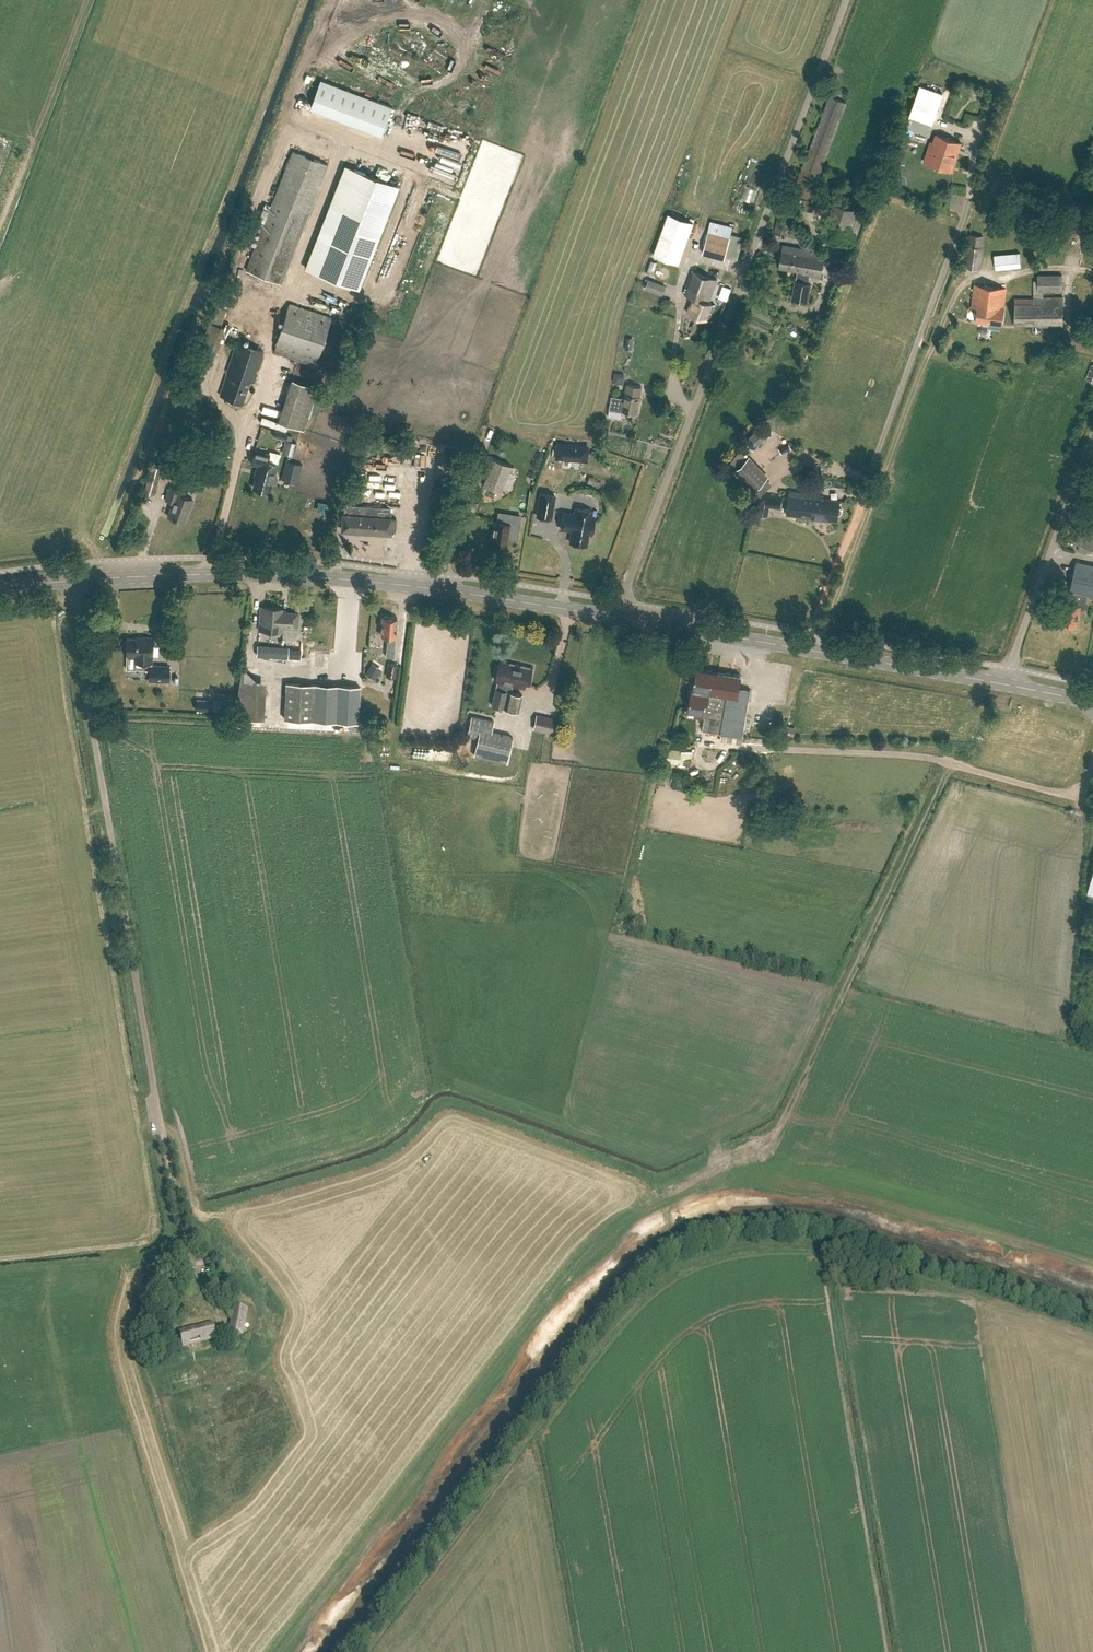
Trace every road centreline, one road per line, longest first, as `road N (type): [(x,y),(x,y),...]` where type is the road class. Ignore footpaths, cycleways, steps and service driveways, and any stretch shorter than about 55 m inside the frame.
road 1 (secondary): [(1092,702),(409,585),(226,573),(74,580)]
road 2 (unclassified): [(185,1245),(74,580)]
road 3 (track): [(685,1221),(639,1246),(590,1297),(315,1651)]
road 4 (track): [(1092,1294),(818,1209),(747,1206),(685,1221)]

